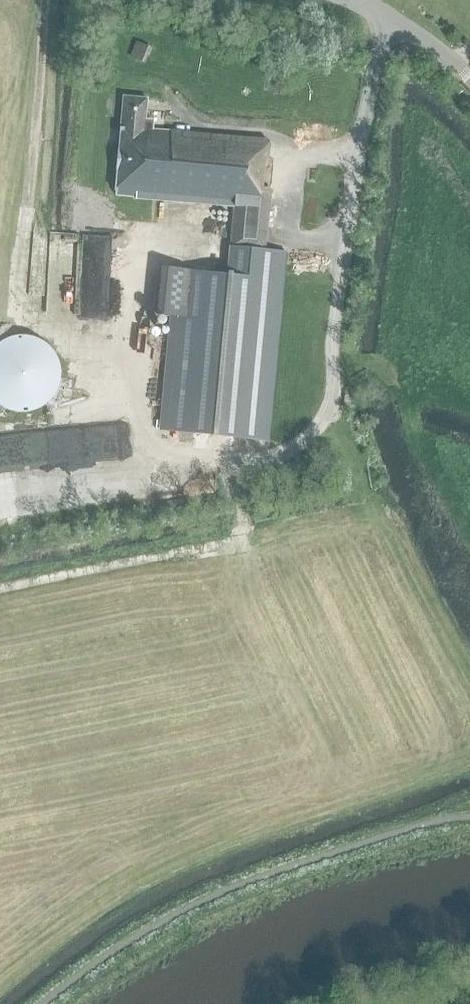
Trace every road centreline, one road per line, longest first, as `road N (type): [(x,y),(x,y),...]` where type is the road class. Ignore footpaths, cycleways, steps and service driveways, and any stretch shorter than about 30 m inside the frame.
road 1 (tertiary): [(338,0),(380,16),(469,81)]

